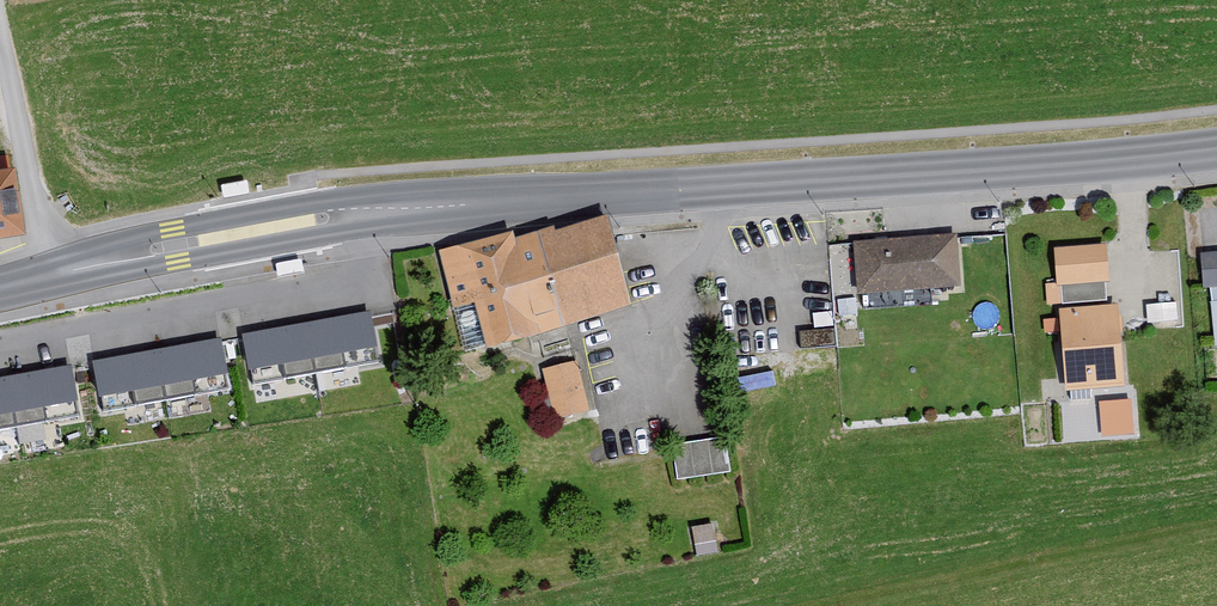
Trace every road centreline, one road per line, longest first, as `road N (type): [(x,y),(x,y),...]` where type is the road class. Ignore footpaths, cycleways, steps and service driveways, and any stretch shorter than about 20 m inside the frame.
road 1 (primary): [(1216,153),(313,216),(0,280)]

